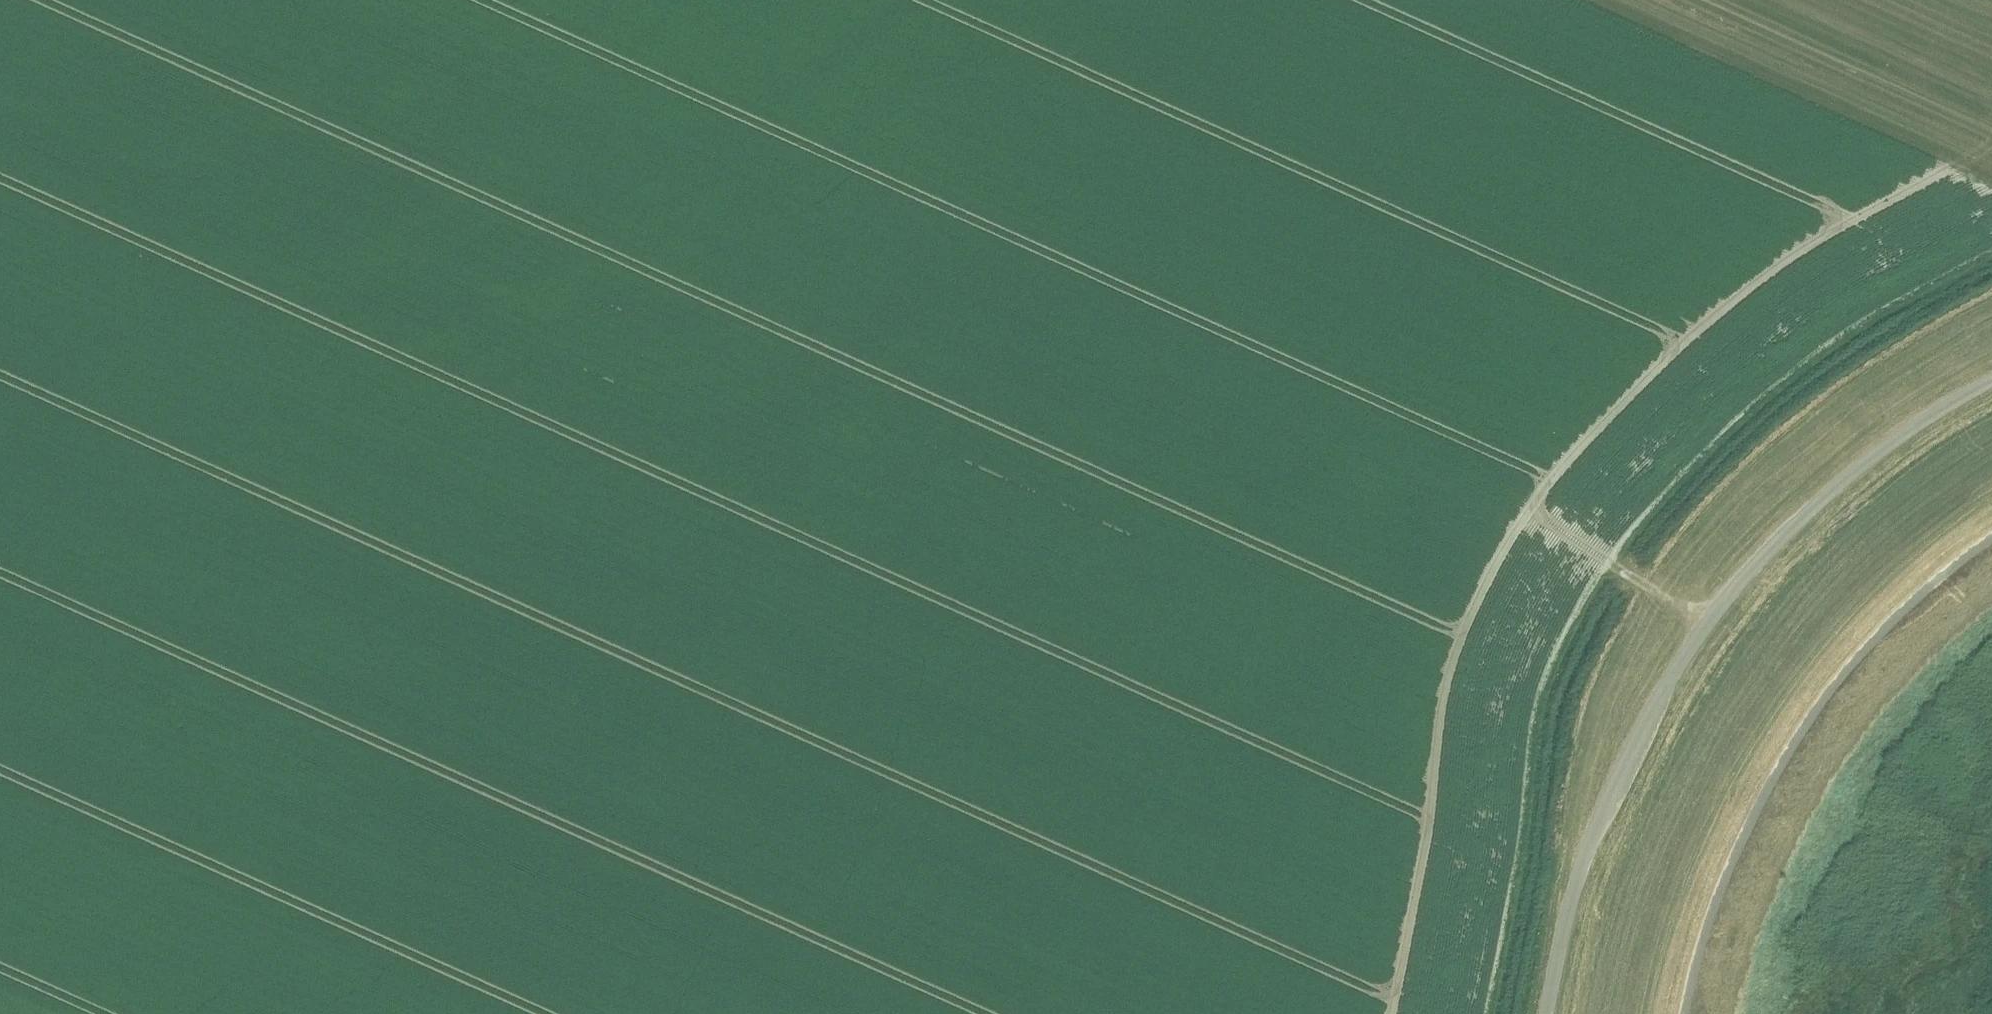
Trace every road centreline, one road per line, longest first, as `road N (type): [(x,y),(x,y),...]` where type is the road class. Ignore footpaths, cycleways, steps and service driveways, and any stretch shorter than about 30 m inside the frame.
road 1 (unclassified): [(1548,1013),(1597,829),(1654,708),(1702,630),(1825,498),(1919,424),(1991,381)]

